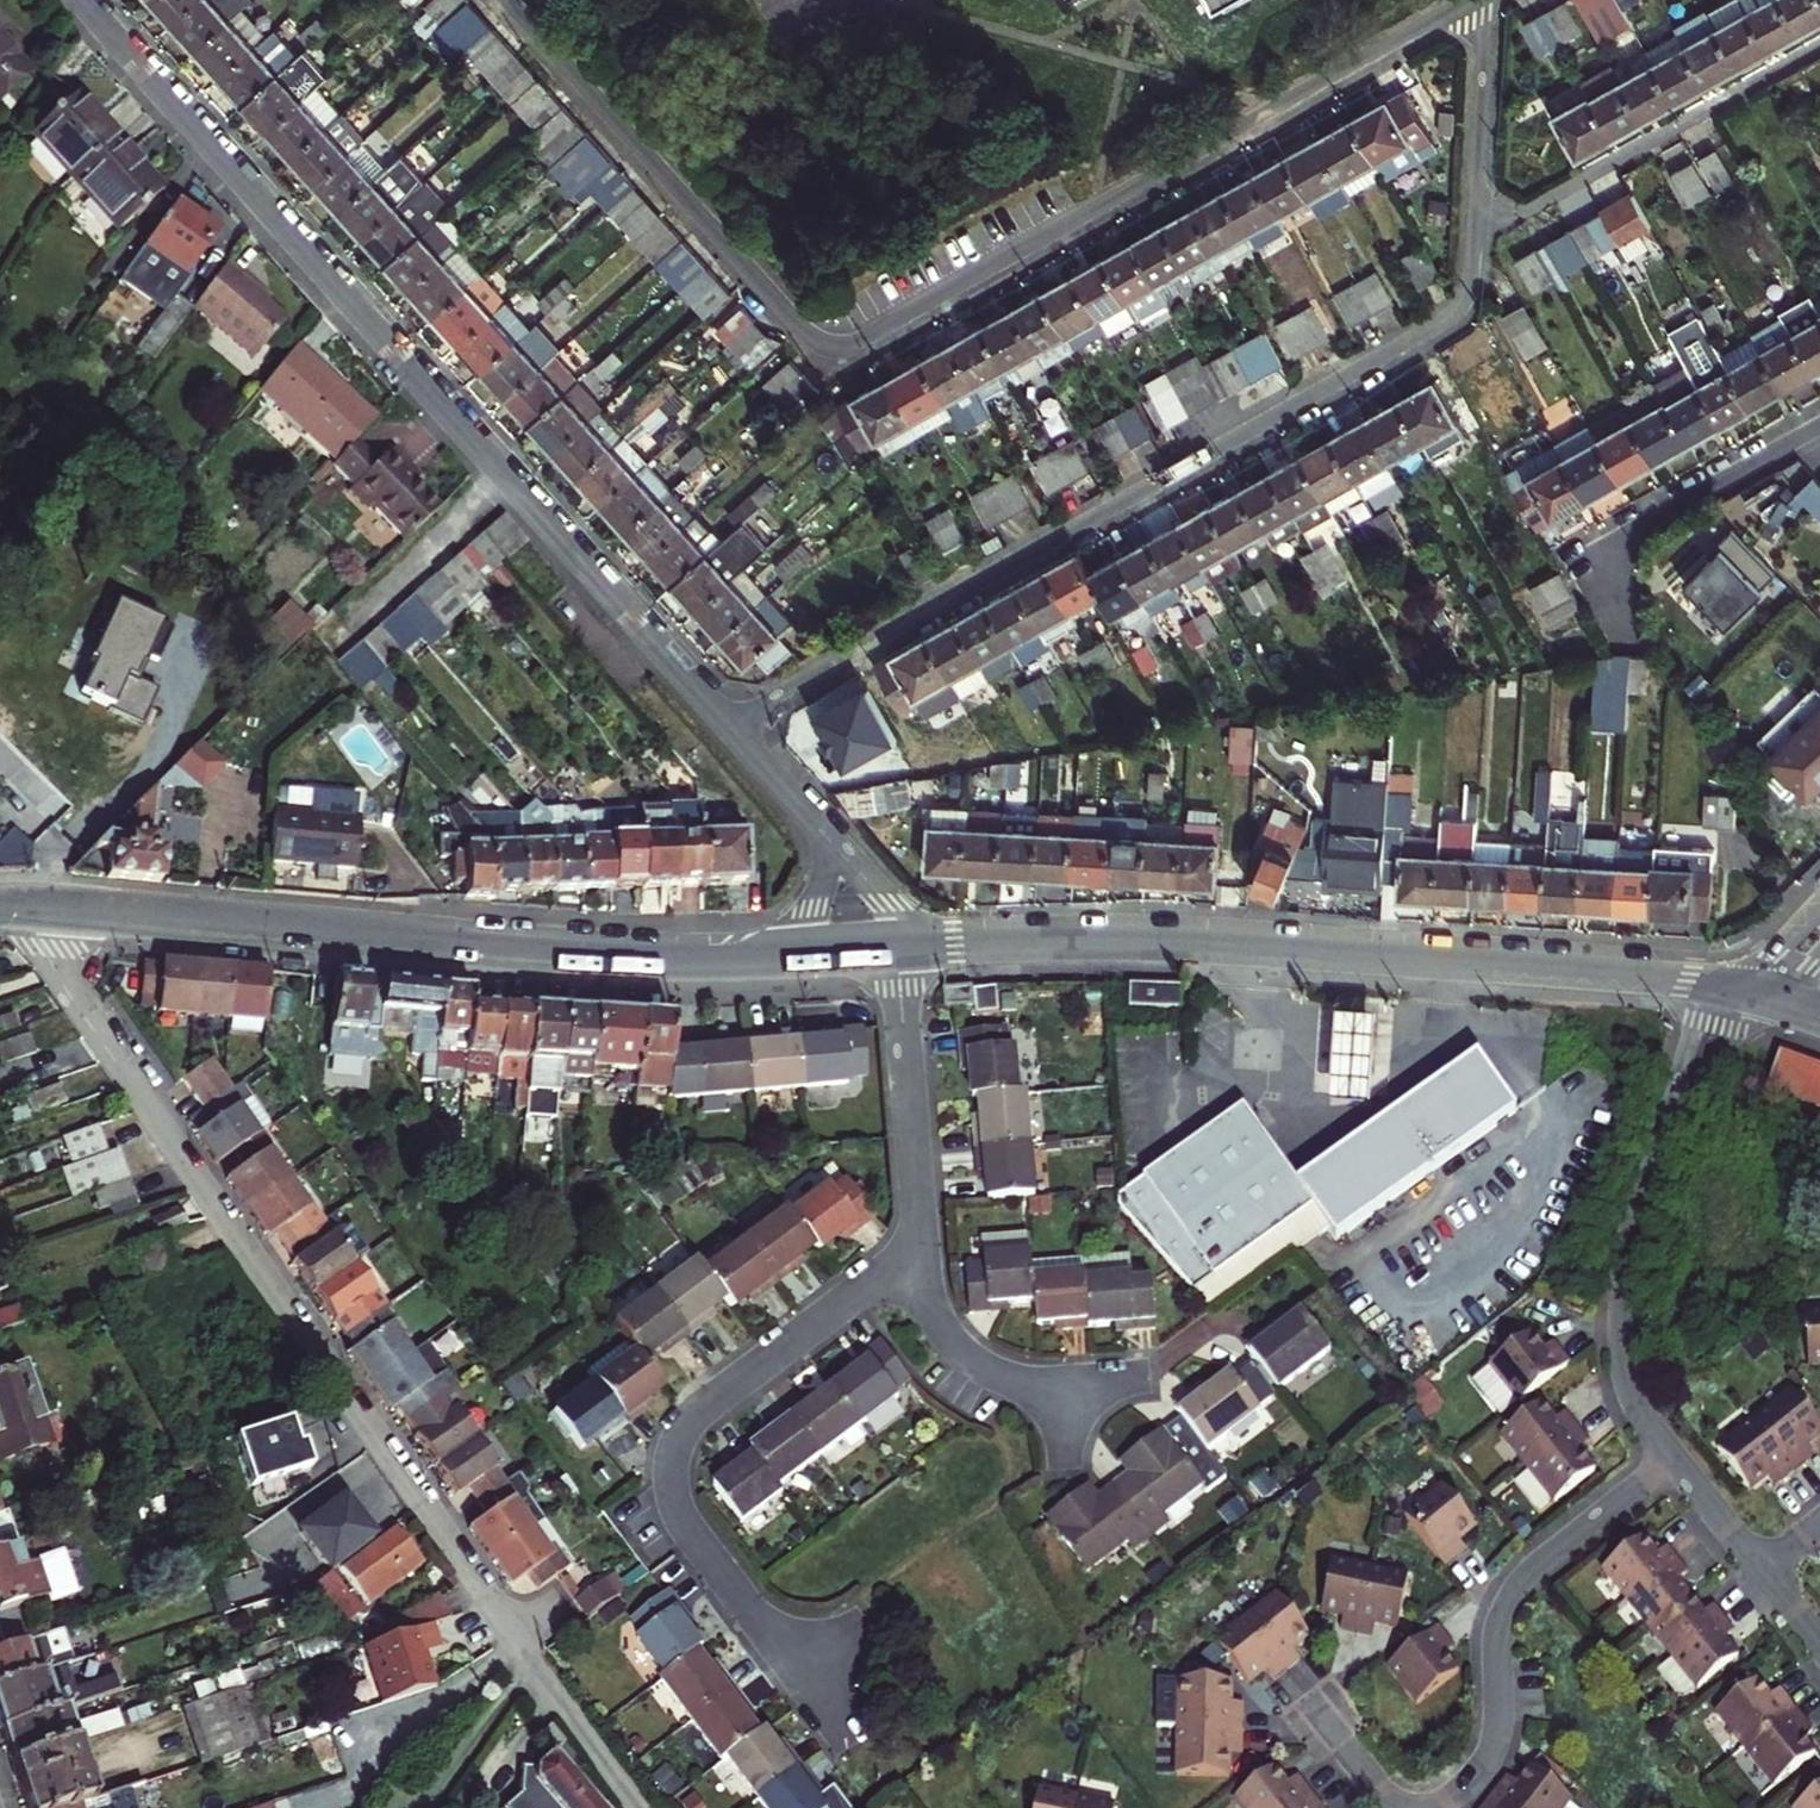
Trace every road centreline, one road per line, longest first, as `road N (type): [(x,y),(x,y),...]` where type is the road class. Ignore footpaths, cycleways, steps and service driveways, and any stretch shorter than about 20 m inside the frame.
road 1 (residential): [(504,0),(809,336),(833,349),(860,343),(1476,0)]
road 2 (residential): [(639,1807),(57,977),(38,905)]
road 3 (residential): [(83,0),(729,725)]
road 4 (residential): [(729,725),(1437,325),(1466,295),(1473,239)]
road 5 (tertiary): [(895,951),(1157,944),(1725,984)]
road 6 (tertiary): [(38,905),(562,954),(773,957)]
road 7 (residential): [(899,1263),(708,1406),(676,1440),(670,1459),(679,1517),(803,1672)]
road 8 (residential): [(1674,1460),(1644,1420),(1628,1379),(1626,1295),(1646,1188),(1725,984)]
road 9 (residential): [(1441,1807),(1476,1777),(1496,1740),(1500,1632),(1511,1596),(1674,1460)]
road 10 (residential): [(1819,48),(1473,239)]
road 11 (residential): [(1819,427),(1645,523),(1621,544),(1611,580),(1629,633)]
road 12 (residential): [(895,951),(920,1205),(919,1232),(899,1263)]
road 13 (residential): [(1473,239),(1489,0)]
road 14 (residential): [(899,1263),(966,1352),(1001,1375),(1060,1386)]
road 15 (residential): [(817,827),(882,902),(895,951)]
road 16 (residential): [(817,827),(823,877),(801,928),(773,957)]
road 17 (residential): [(1762,1572),(1674,1460)]
road 18 (residential): [(729,725),(817,827)]
road 19 (residential): [(1396,1807),(1316,1709)]
road 20 (tertiary): [(773,957),(895,951)]

